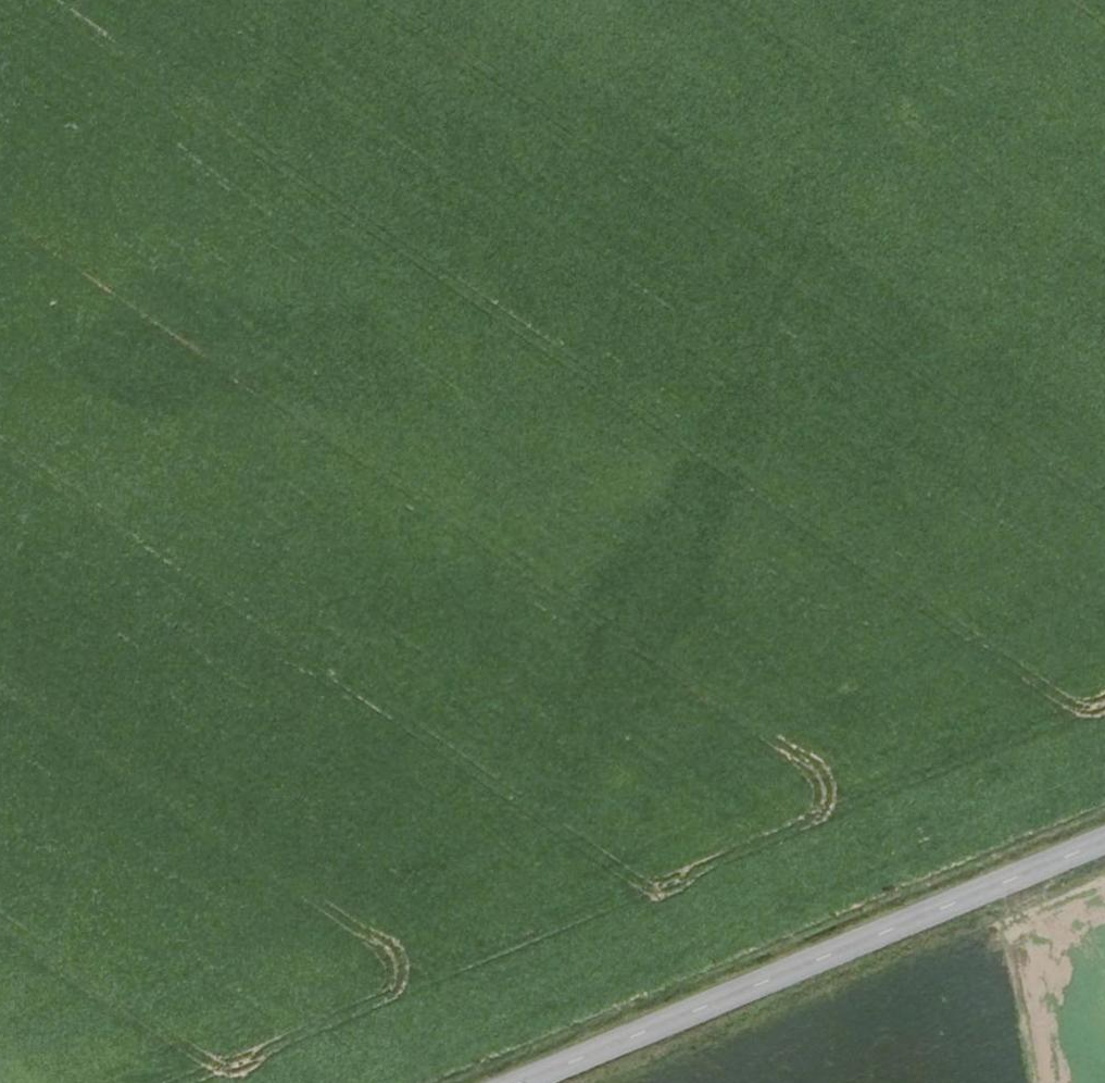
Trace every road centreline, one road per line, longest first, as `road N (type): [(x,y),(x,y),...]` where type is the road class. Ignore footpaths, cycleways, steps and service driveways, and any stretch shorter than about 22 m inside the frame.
road 1 (secondary): [(516,1082),(1104,839)]

